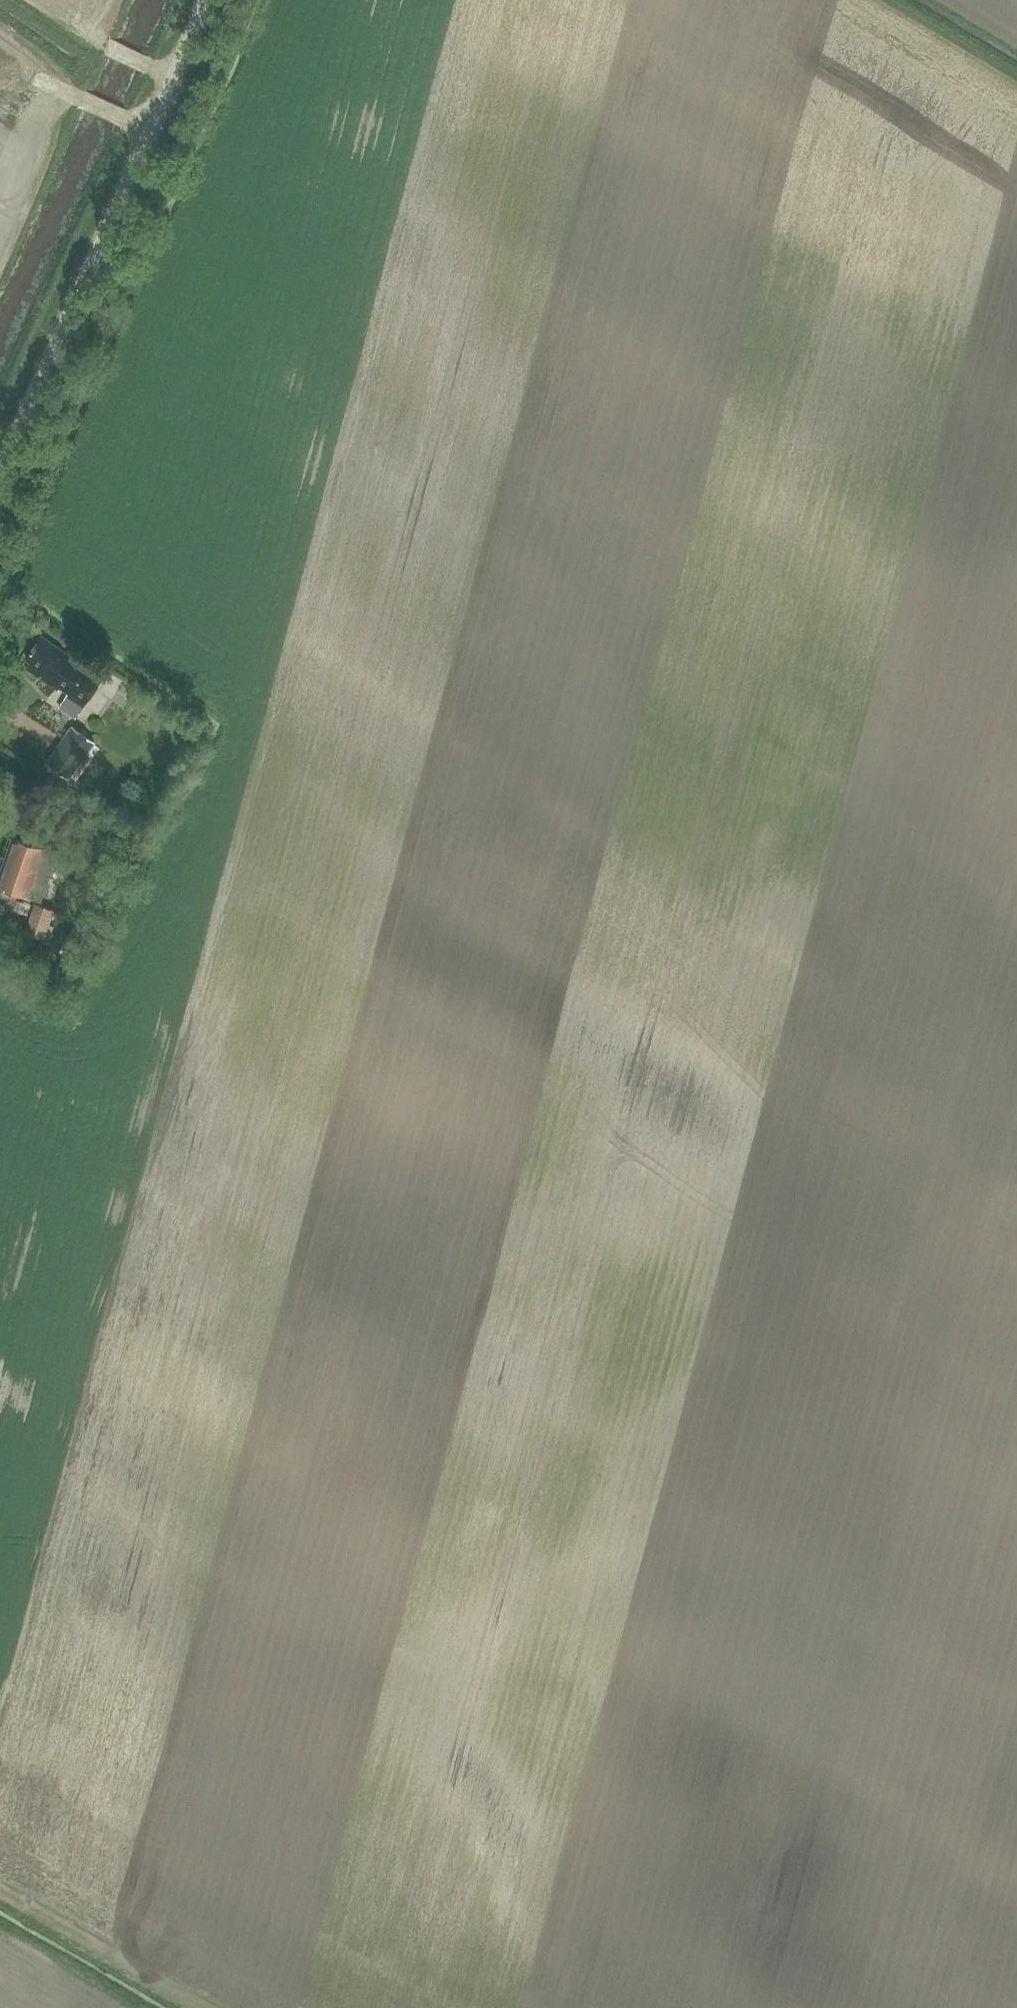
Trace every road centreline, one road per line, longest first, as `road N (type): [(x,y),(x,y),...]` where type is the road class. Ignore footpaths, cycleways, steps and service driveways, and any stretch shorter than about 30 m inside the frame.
road 1 (unclassified): [(0,479),(198,0)]

